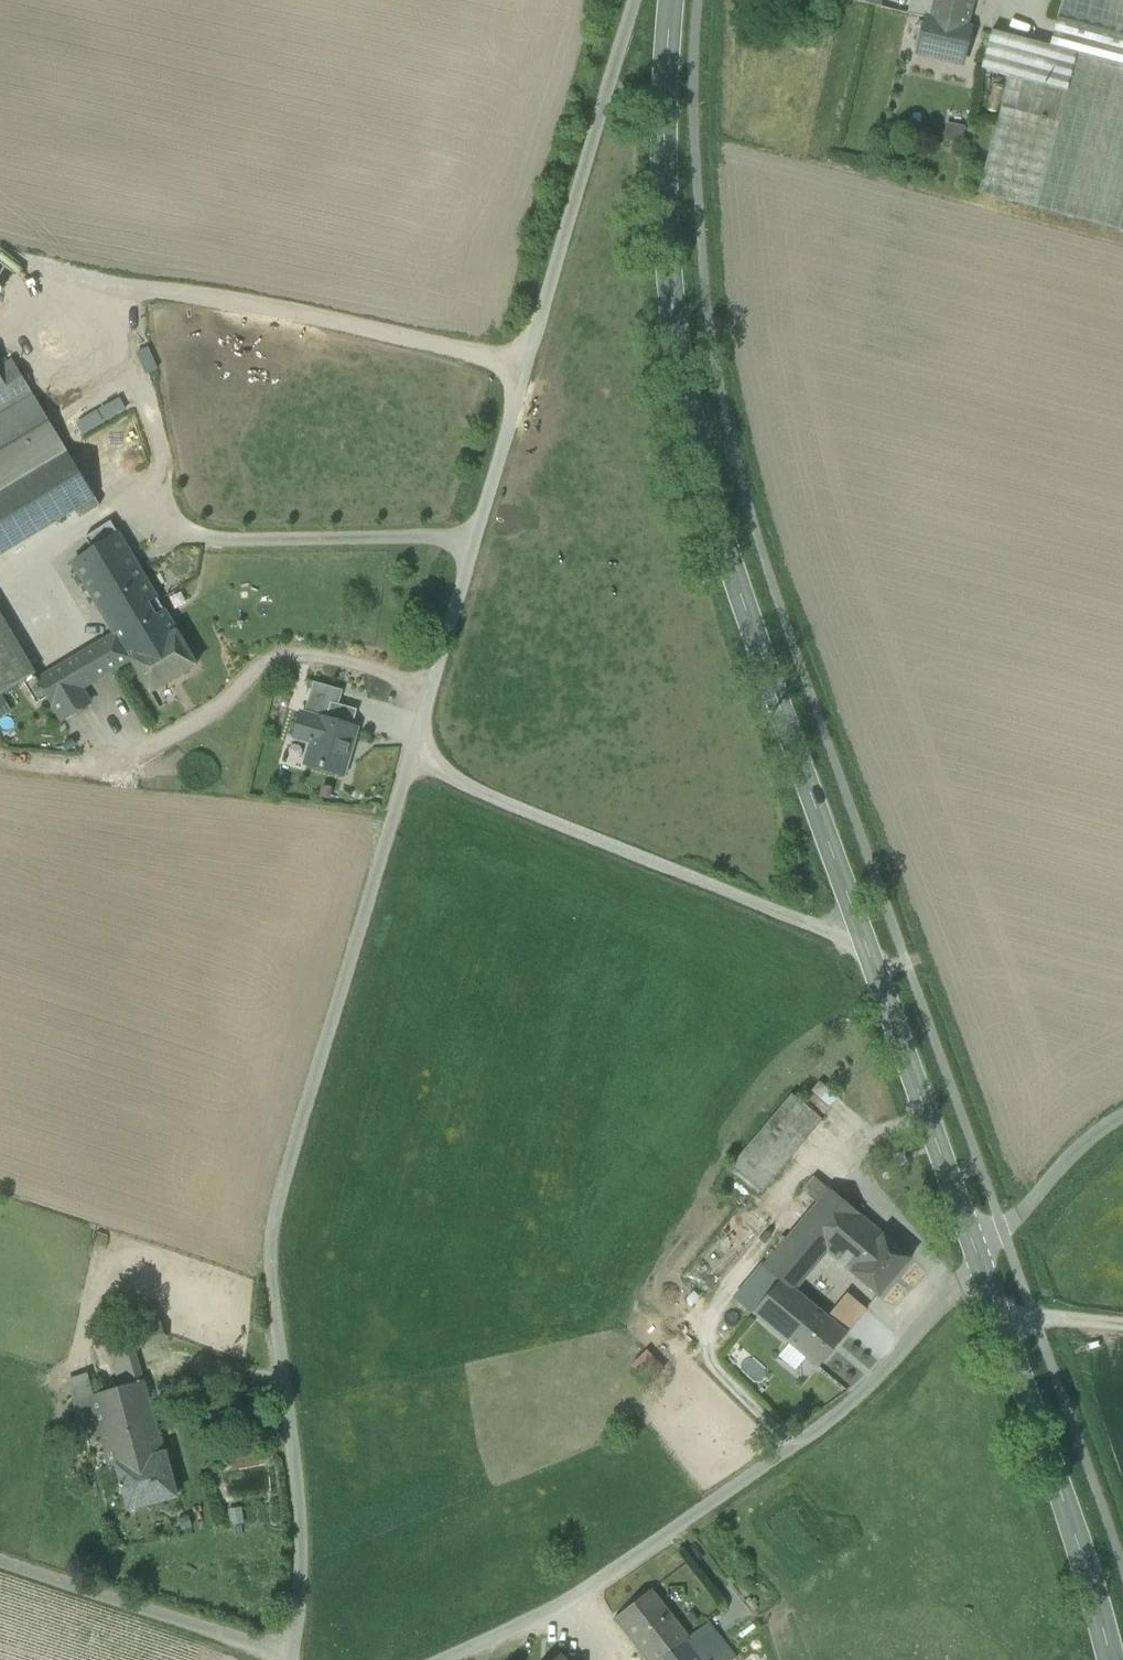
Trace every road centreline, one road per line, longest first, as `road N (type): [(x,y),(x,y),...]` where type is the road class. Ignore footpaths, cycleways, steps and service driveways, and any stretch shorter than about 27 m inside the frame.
road 1 (track): [(290,1657),(302,1523),(268,1237),(635,0)]
road 2 (secondary): [(672,0),(664,188),(671,302),(711,503),(980,1265)]
road 3 (track): [(443,1659),(557,1606),(810,1437),(868,1388),(980,1265)]
road 4 (track): [(528,366),(144,292),(0,255)]
road 5 (track): [(412,755),(826,932),(856,922)]
road 6 (secondary): [(980,1265),(1075,1526),(1112,1659)]
road 7 (track): [(108,773),(293,652),(433,687)]
road 8 (track): [(290,1657),(0,1564)]
road 9 (track): [(213,542),(476,538)]
road 10 (unclassified): [(1122,1117),(1099,1128),(980,1265)]
road 11 (track): [(1122,1325),(1061,1318),(1003,1331)]

